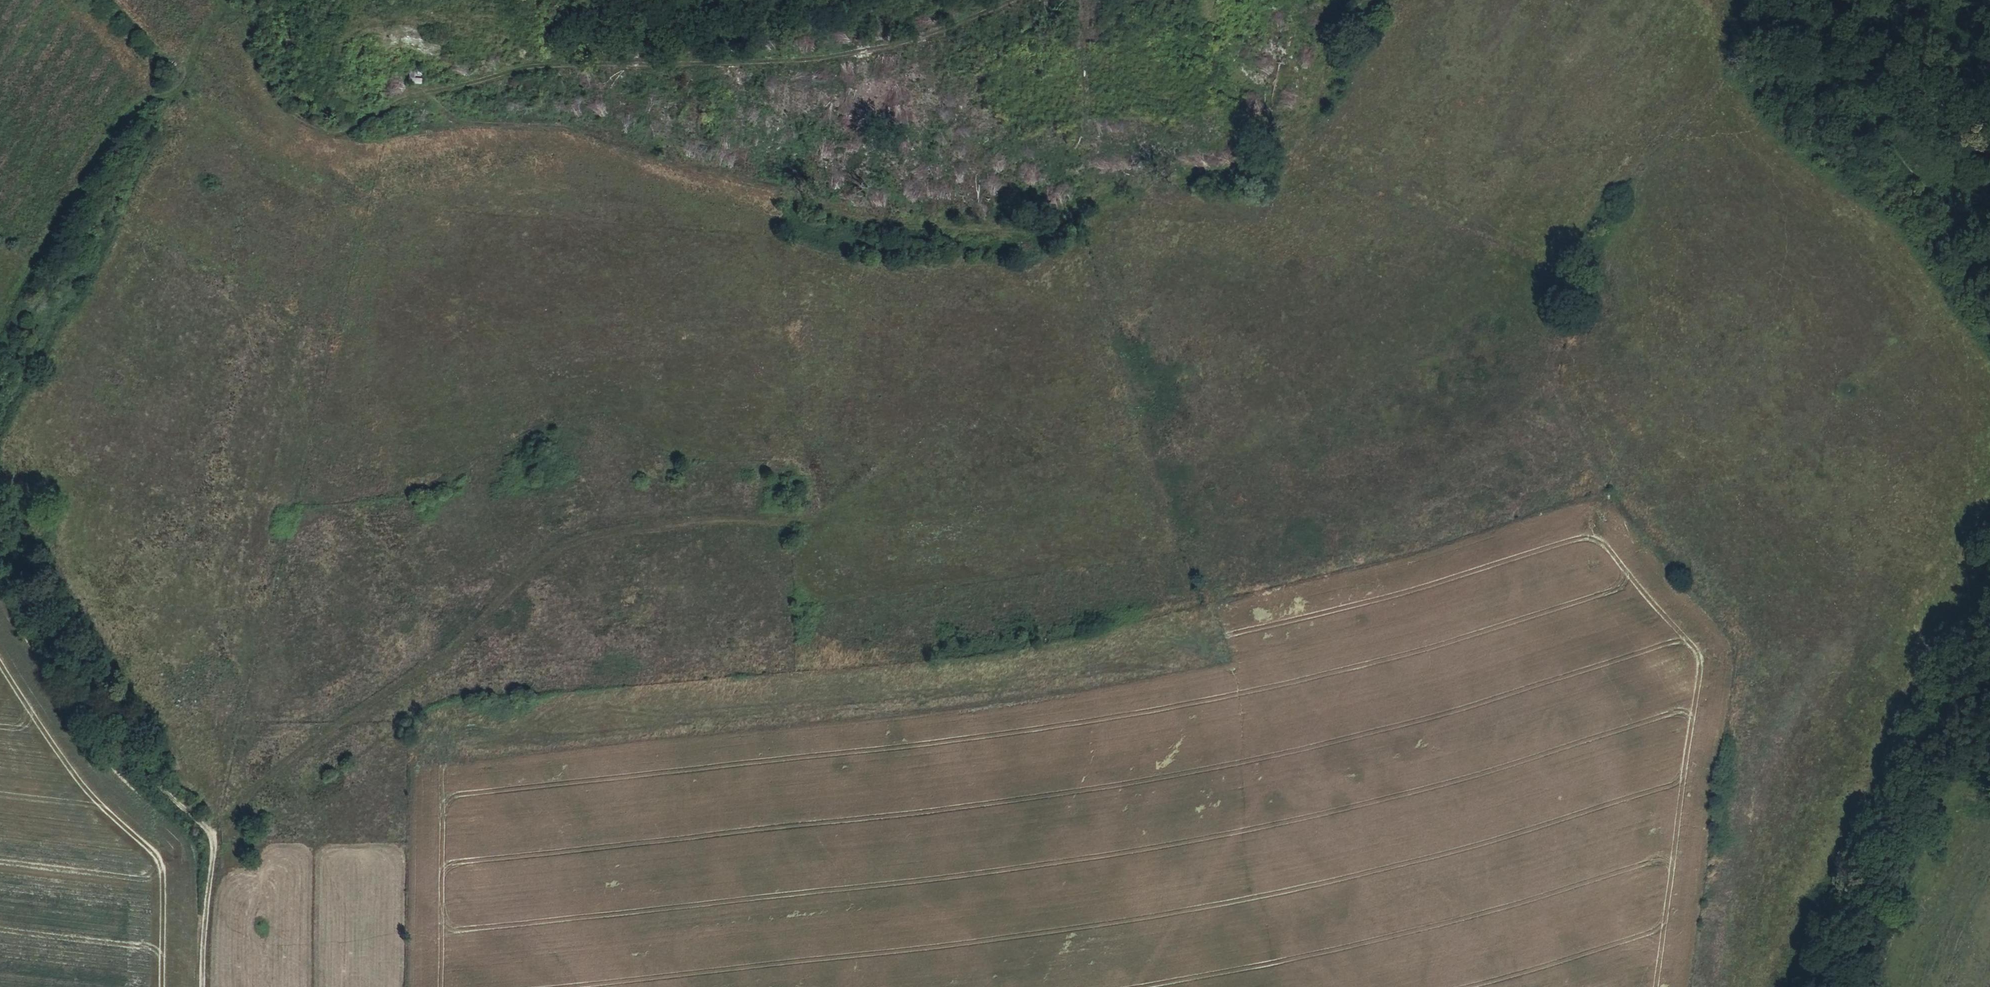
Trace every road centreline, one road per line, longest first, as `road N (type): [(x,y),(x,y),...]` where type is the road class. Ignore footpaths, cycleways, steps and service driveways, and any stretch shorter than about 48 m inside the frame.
road 1 (track): [(201,986),(200,937),(218,838),(124,746),(0,536)]
road 2 (track): [(1989,286),(1861,104),(1829,0)]

